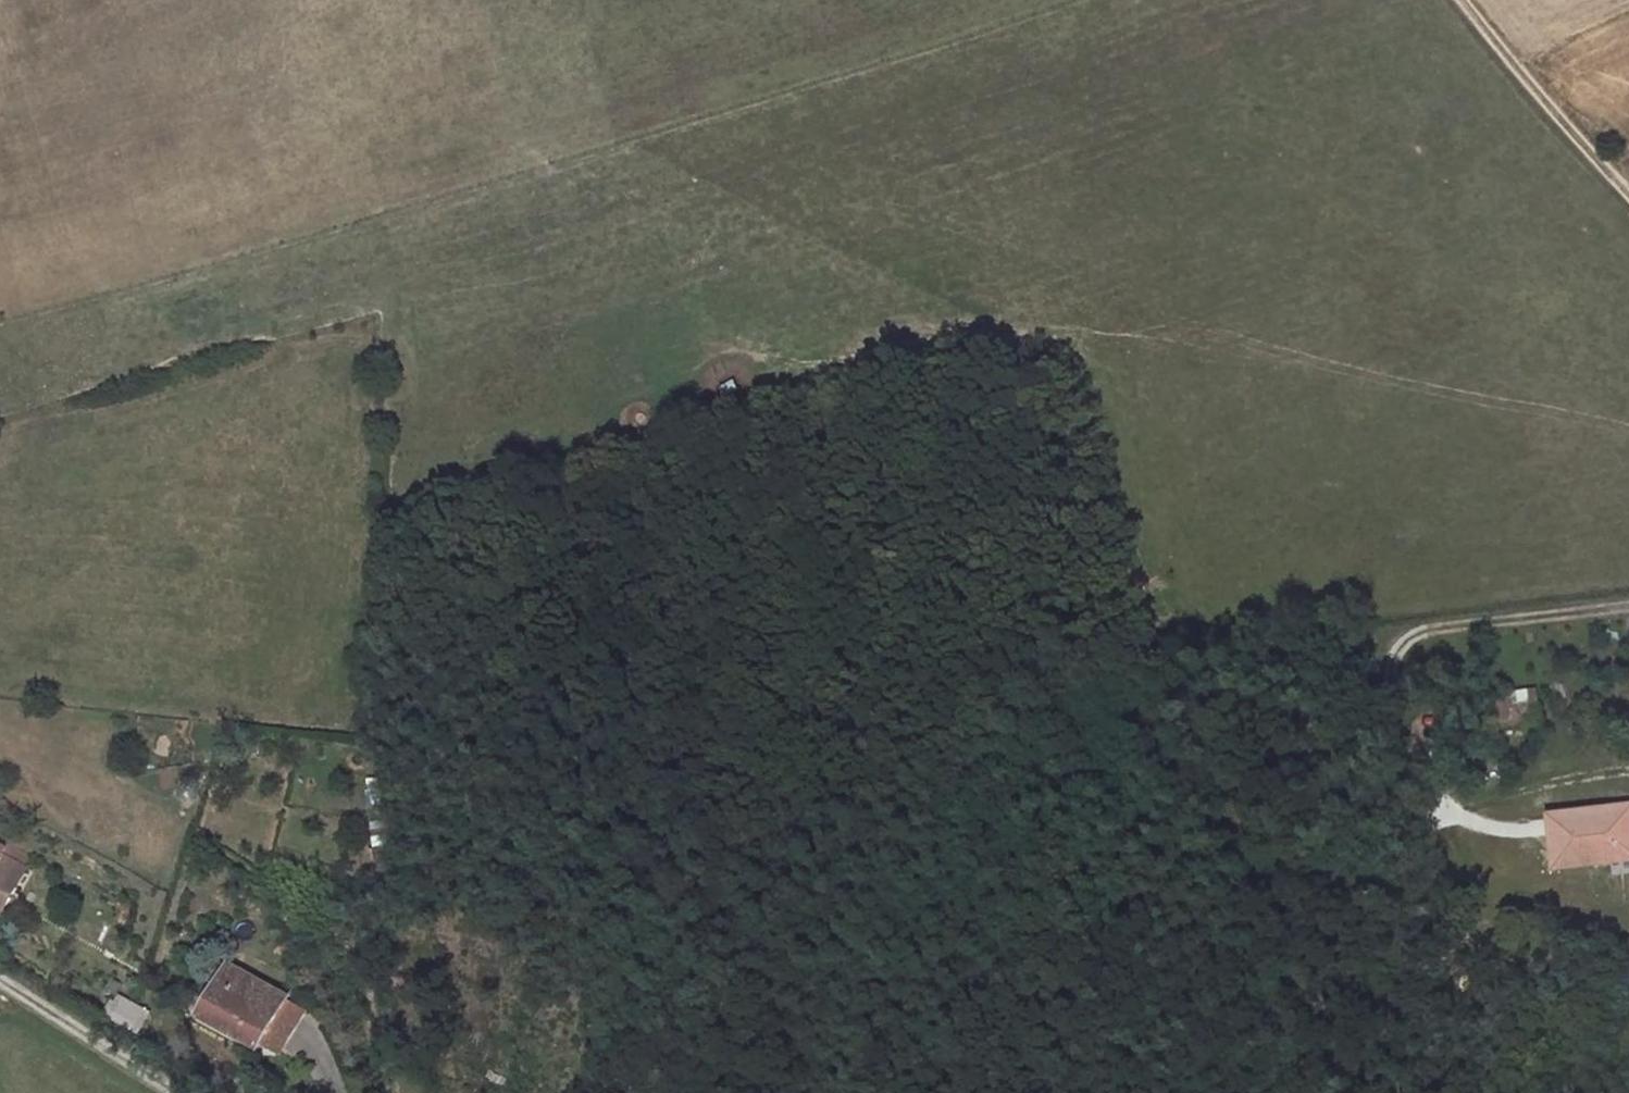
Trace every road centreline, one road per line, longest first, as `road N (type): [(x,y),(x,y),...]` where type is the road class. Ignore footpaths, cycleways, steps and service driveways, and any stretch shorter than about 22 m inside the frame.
road 1 (track): [(1446,0),(1628,198)]
road 2 (track): [(0,985),(177,1092)]

